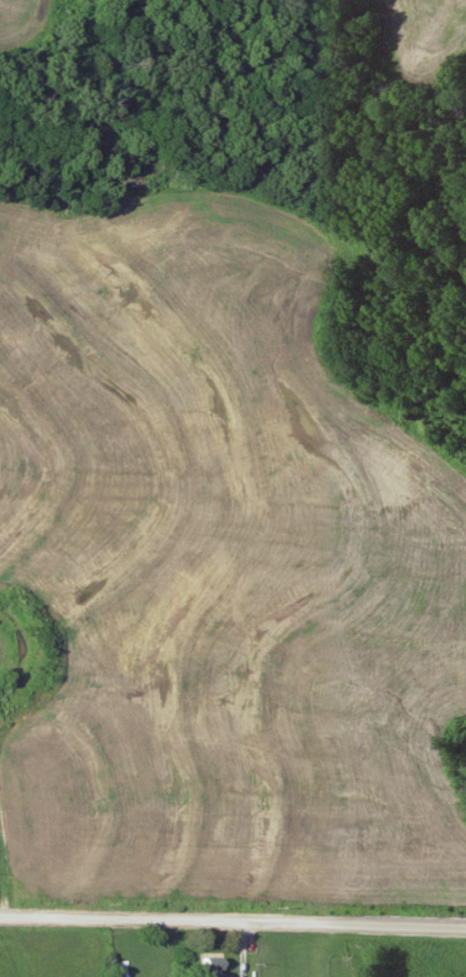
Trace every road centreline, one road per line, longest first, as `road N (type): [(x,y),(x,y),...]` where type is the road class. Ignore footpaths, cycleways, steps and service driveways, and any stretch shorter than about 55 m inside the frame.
road 1 (residential): [(465,927),(0,918)]

